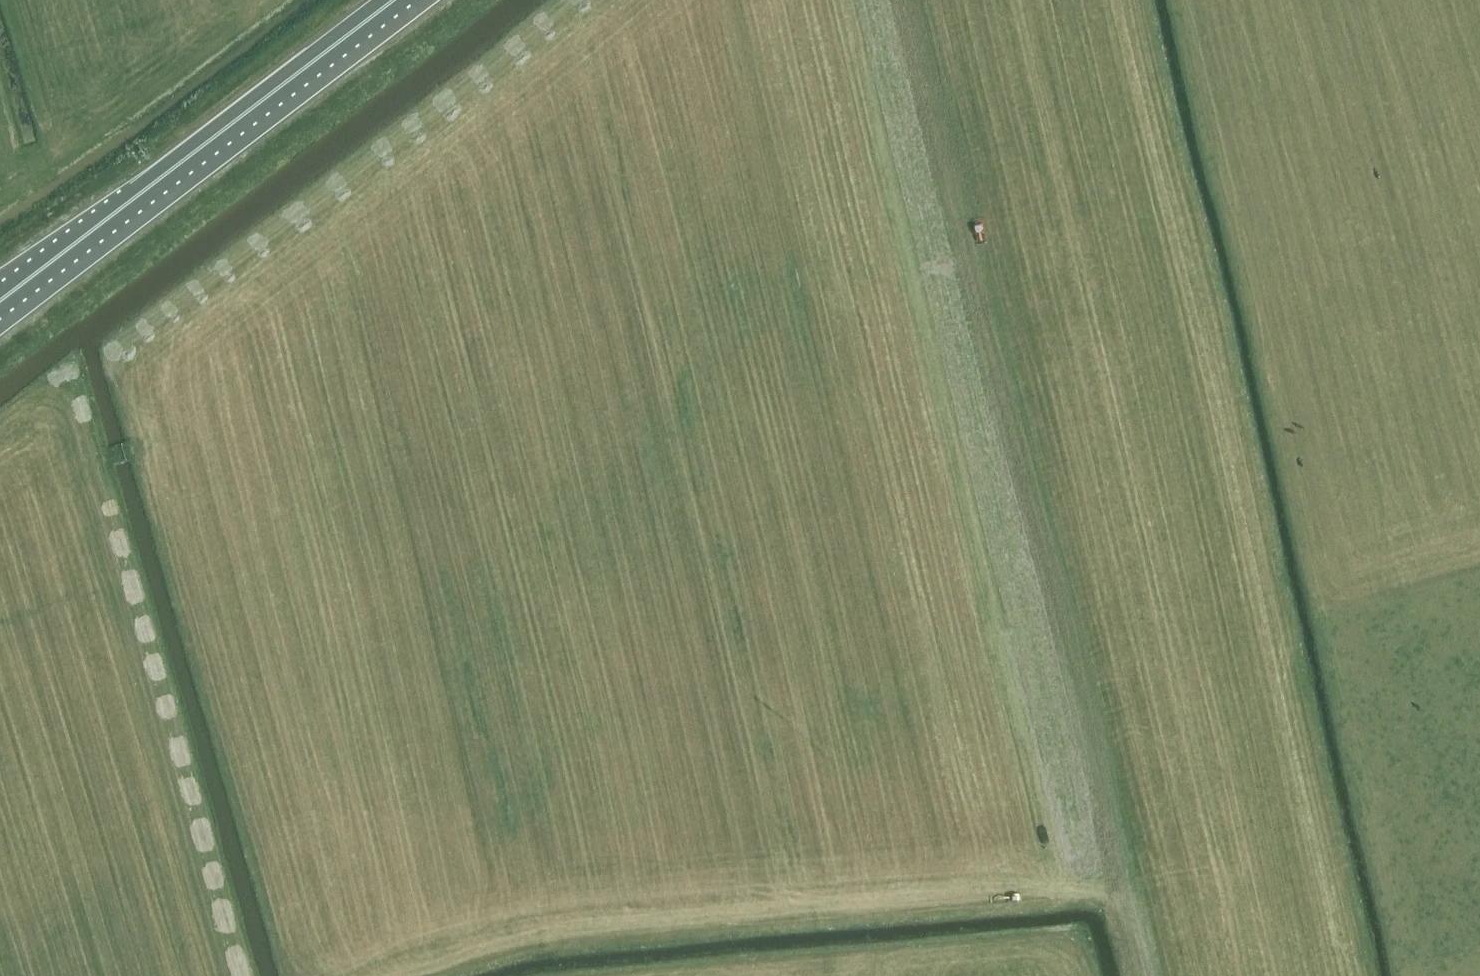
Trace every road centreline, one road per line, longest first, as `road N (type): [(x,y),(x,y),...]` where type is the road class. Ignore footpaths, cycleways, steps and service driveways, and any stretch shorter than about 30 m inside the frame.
road 1 (trunk): [(0,300),(392,0)]

